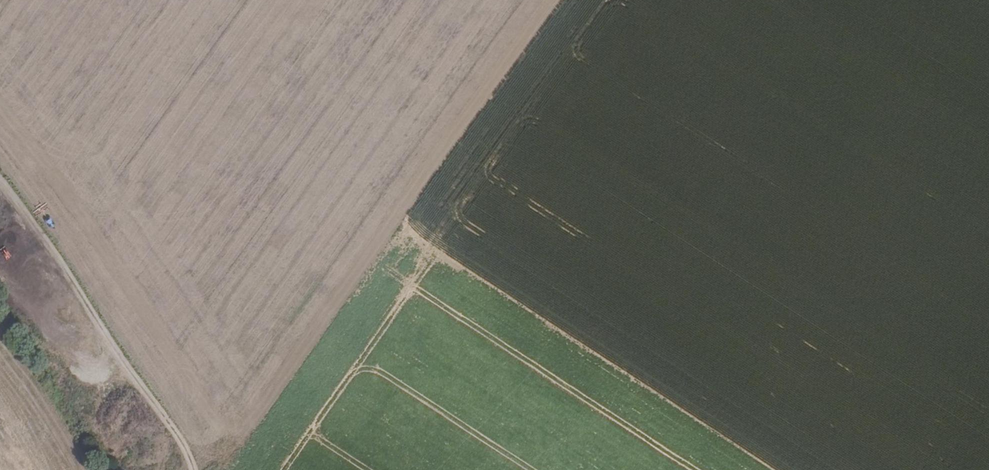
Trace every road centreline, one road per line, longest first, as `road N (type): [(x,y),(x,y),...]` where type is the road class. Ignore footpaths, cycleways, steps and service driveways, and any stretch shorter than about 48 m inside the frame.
road 1 (track): [(0,180),(192,469)]

